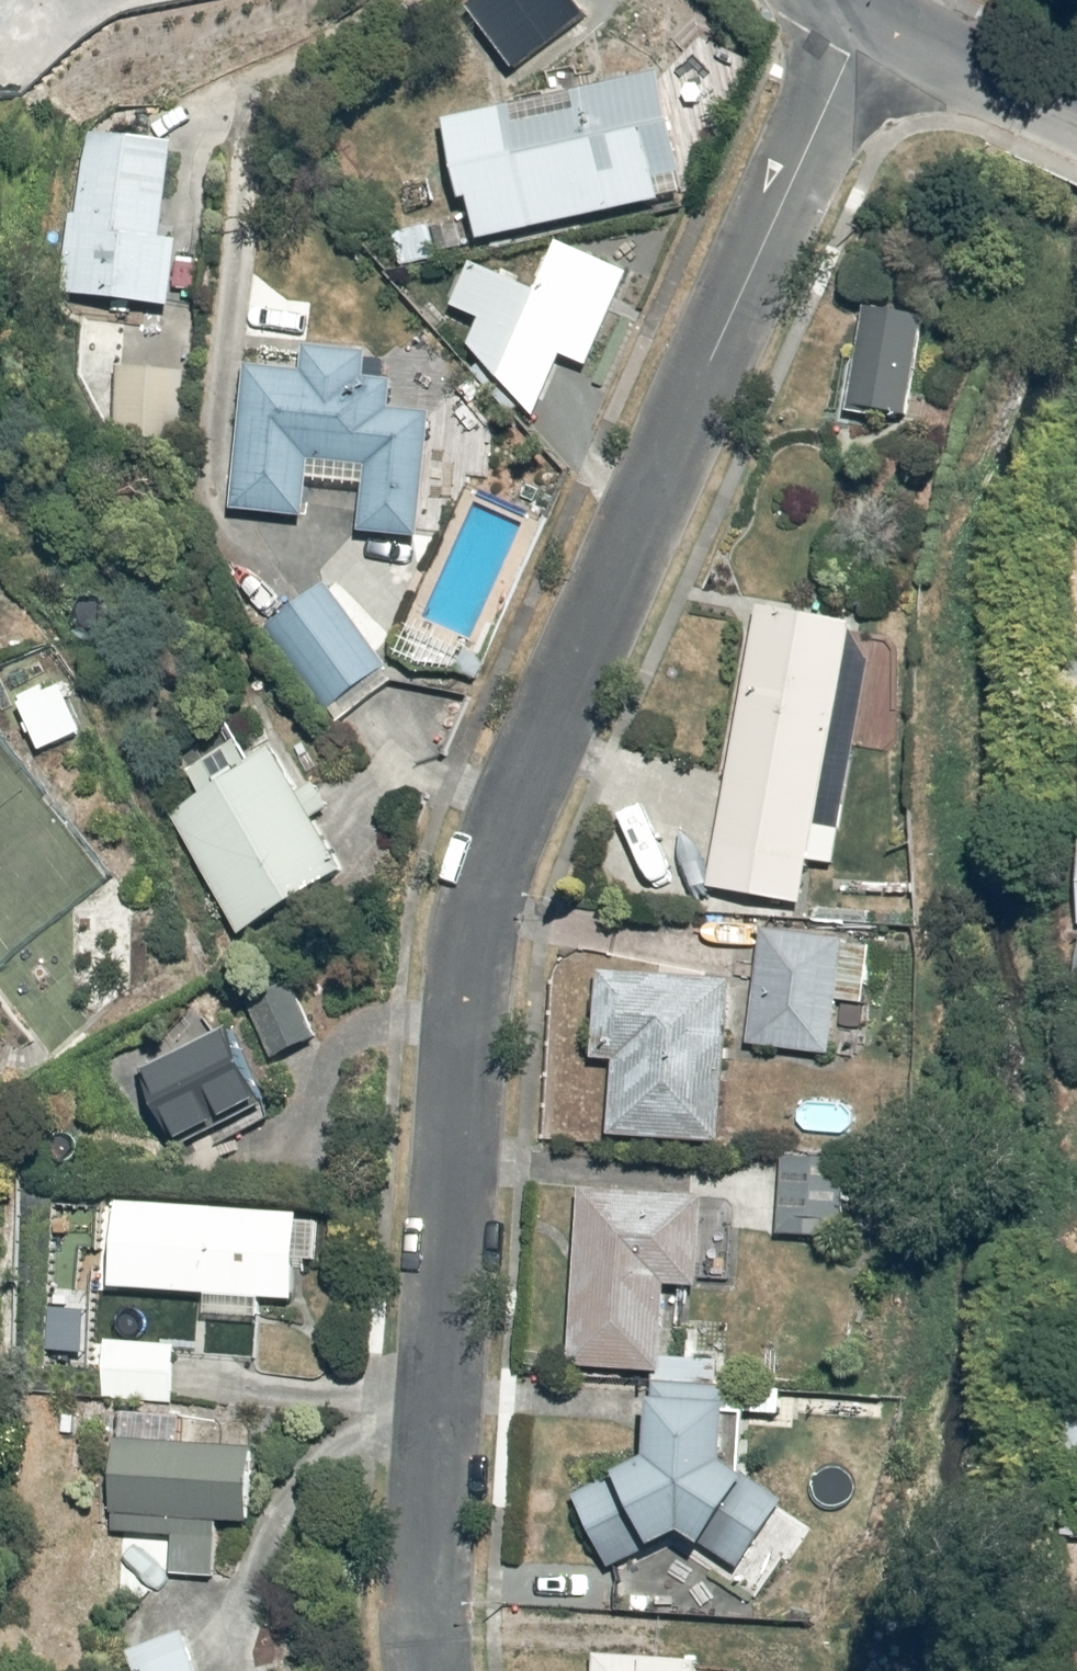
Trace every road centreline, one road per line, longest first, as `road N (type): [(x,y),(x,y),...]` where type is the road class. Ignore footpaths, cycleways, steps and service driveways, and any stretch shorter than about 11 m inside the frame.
road 1 (residential): [(432,1670),(429,1559),(461,988),(482,881),(867,21)]
road 2 (residential): [(867,21),(1076,120)]

